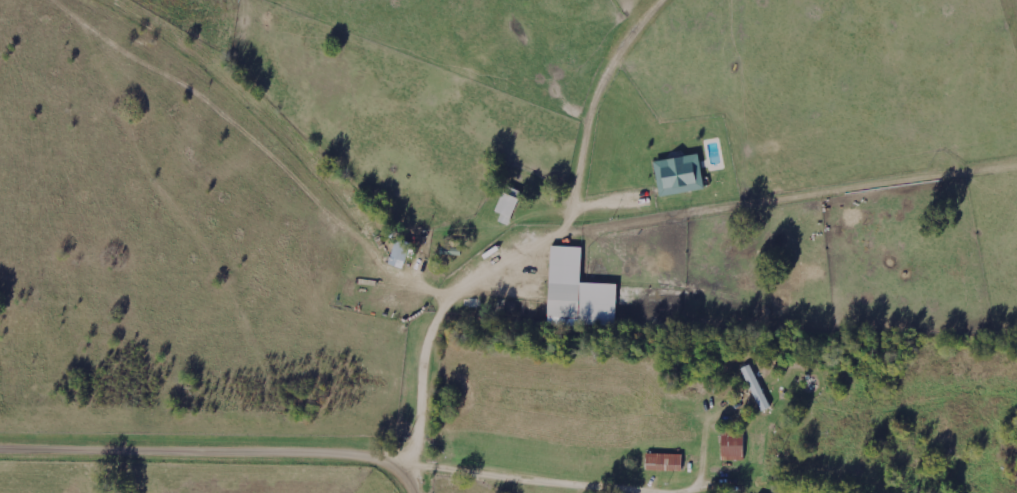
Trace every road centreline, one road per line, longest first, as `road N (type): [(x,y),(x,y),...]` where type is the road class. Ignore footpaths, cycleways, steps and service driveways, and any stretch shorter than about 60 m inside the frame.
road 1 (residential): [(416,492),(391,468),(359,459),(147,456)]
road 2 (residential): [(147,456),(0,454)]

